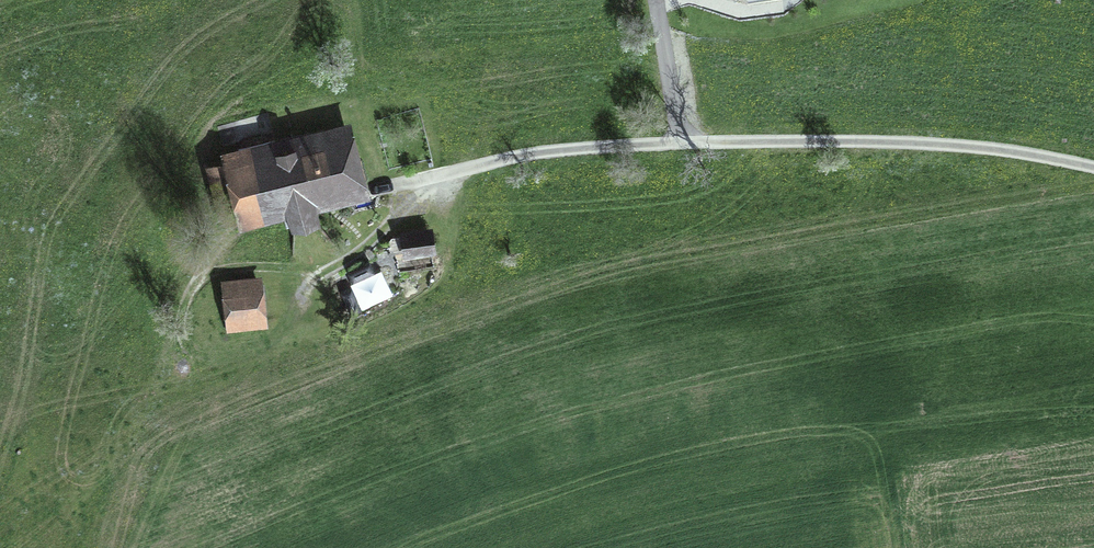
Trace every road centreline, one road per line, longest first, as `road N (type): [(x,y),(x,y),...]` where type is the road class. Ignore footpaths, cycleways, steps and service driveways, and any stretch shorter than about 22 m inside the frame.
road 1 (track): [(365,191),(486,164),(770,140),(943,146),(1093,171)]
road 2 (track): [(668,143),(643,0)]

